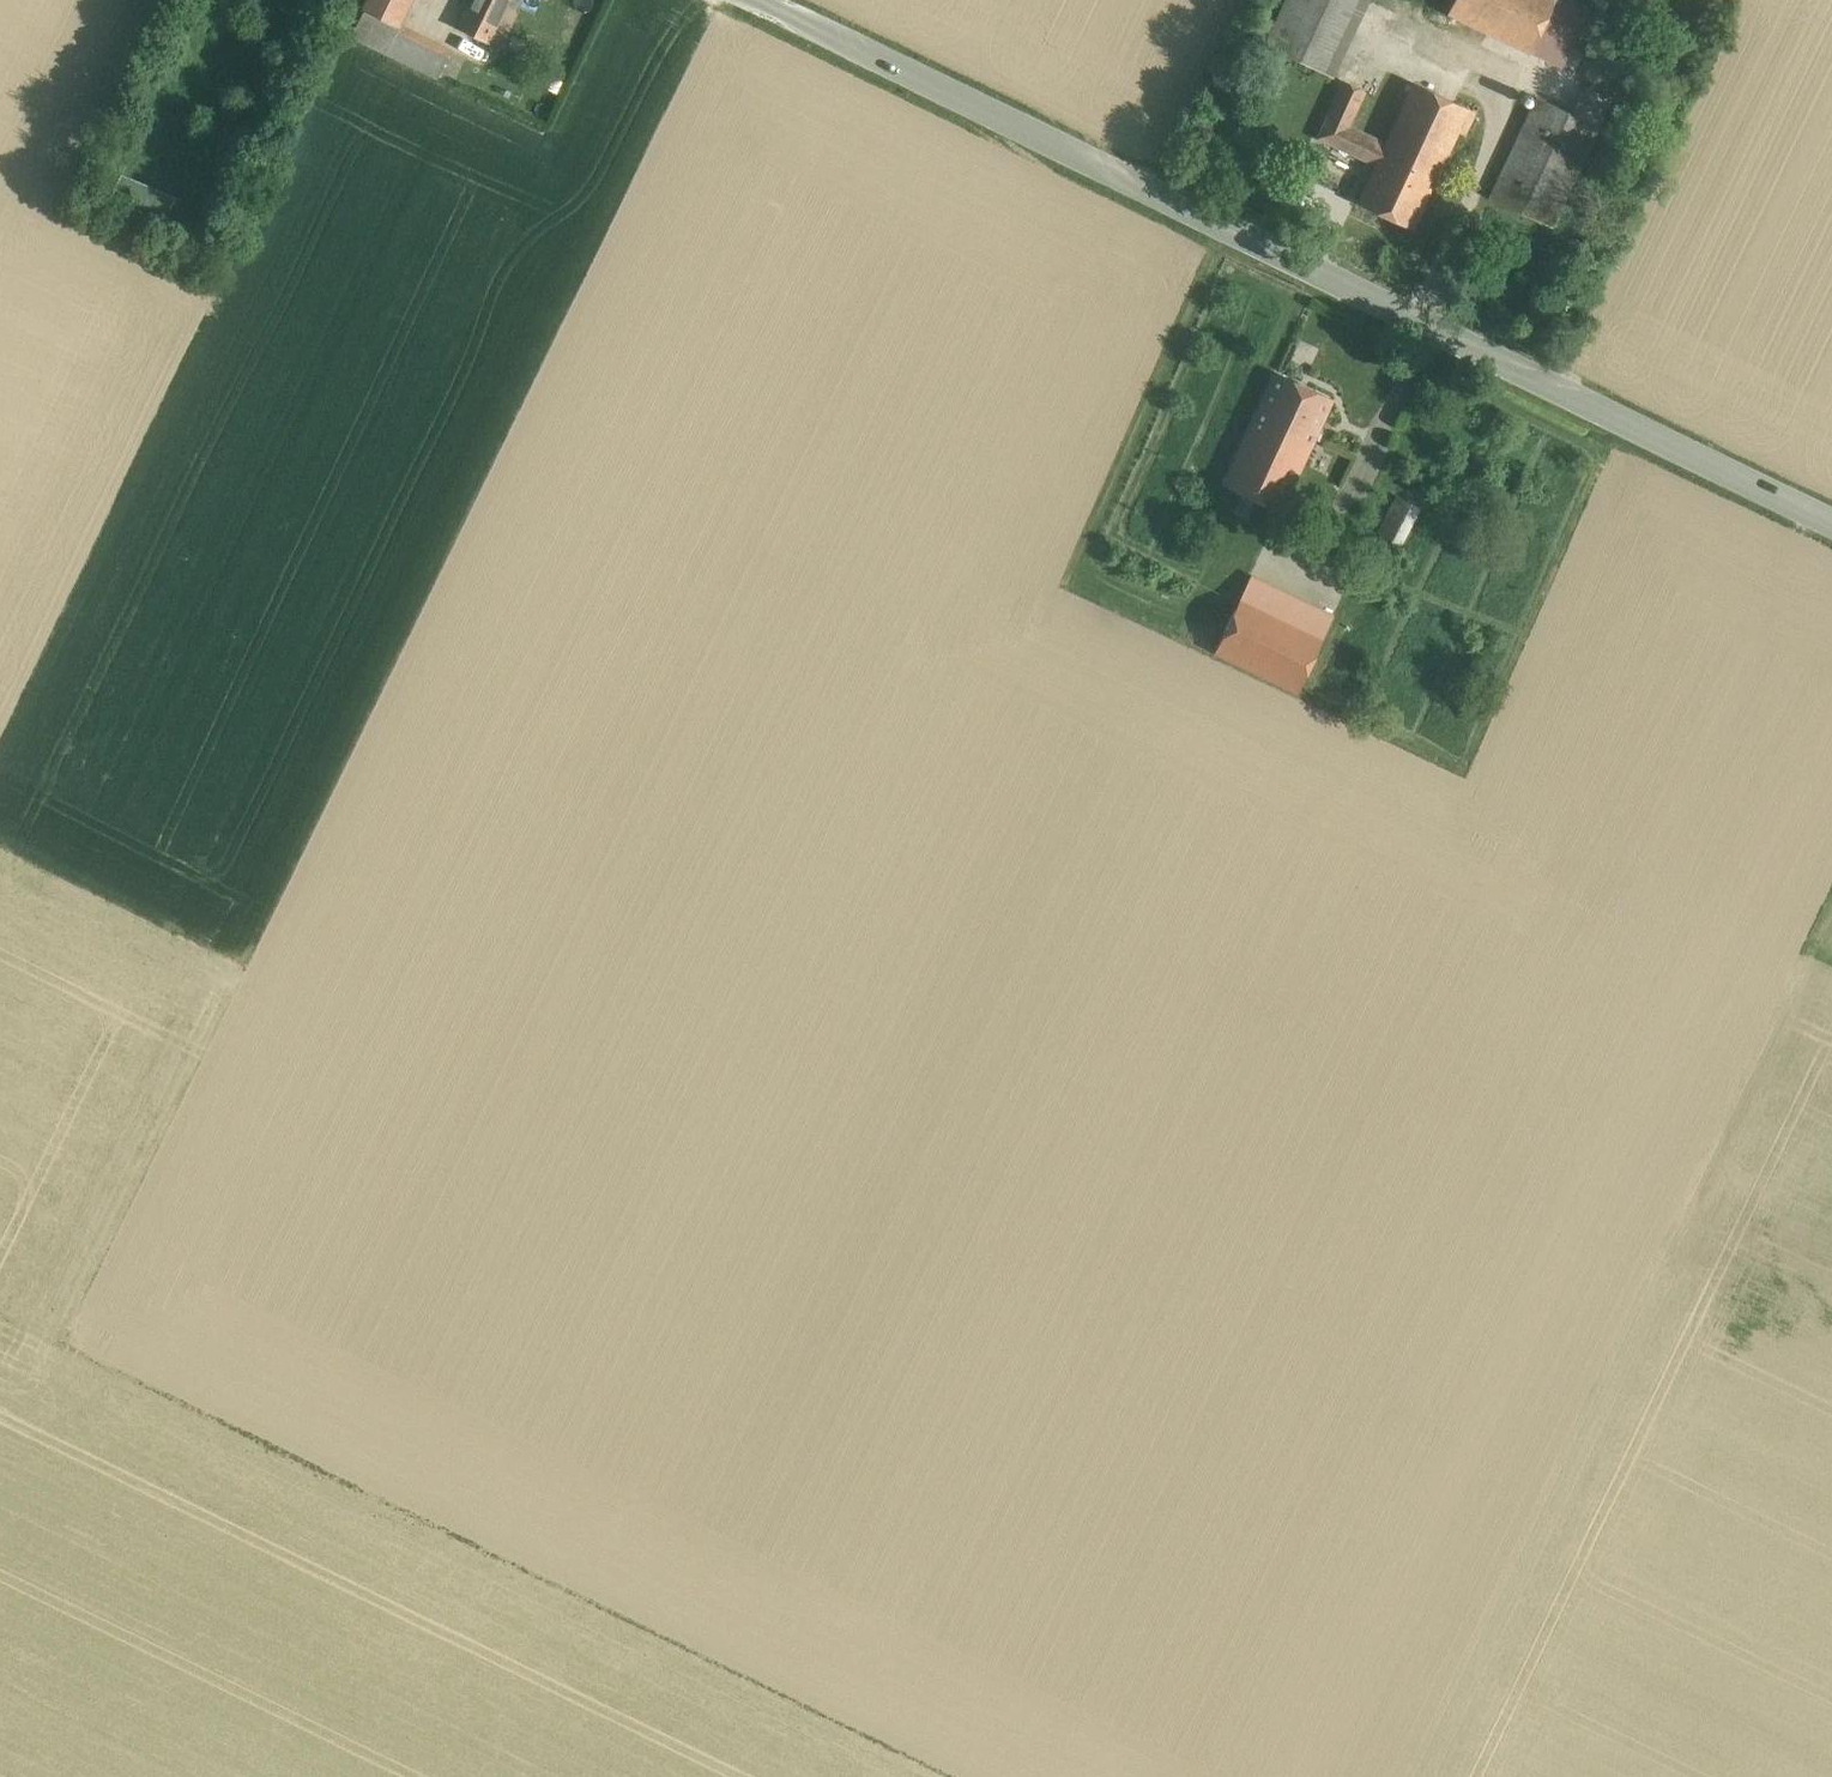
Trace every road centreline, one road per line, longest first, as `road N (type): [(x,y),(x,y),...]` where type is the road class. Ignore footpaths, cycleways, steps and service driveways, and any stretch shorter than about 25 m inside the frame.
road 1 (tertiary): [(1831,521),(764,0)]

